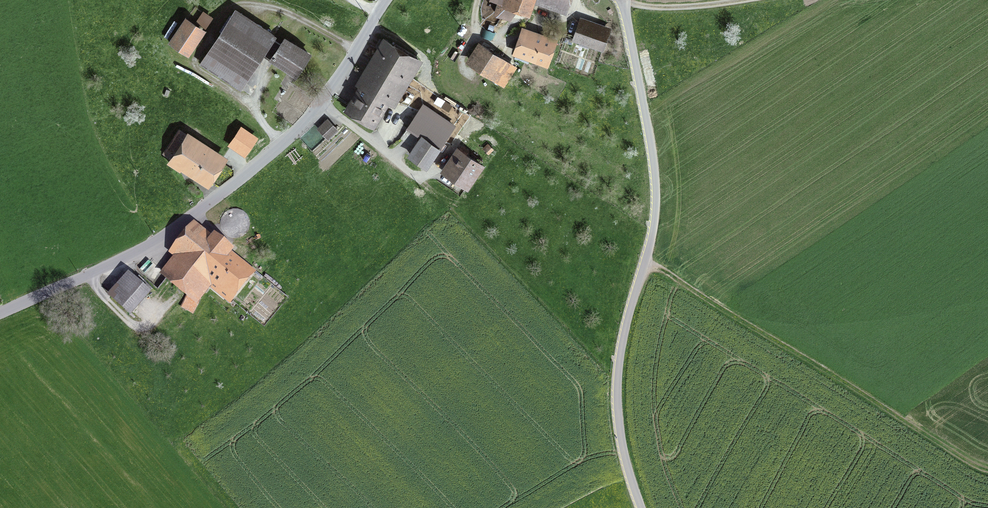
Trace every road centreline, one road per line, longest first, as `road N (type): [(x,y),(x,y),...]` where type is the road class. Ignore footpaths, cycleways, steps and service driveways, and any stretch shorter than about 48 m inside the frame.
road 1 (unclassified): [(641,507),(618,417),(618,375),(656,193),(624,4)]
road 2 (unclassified): [(387,0),(317,109),(221,195),(131,254),(0,313)]
road 3 (track): [(987,467),(646,260)]
road 4 (track): [(757,0),(624,4)]
road 5 (track): [(324,100),(417,178)]

